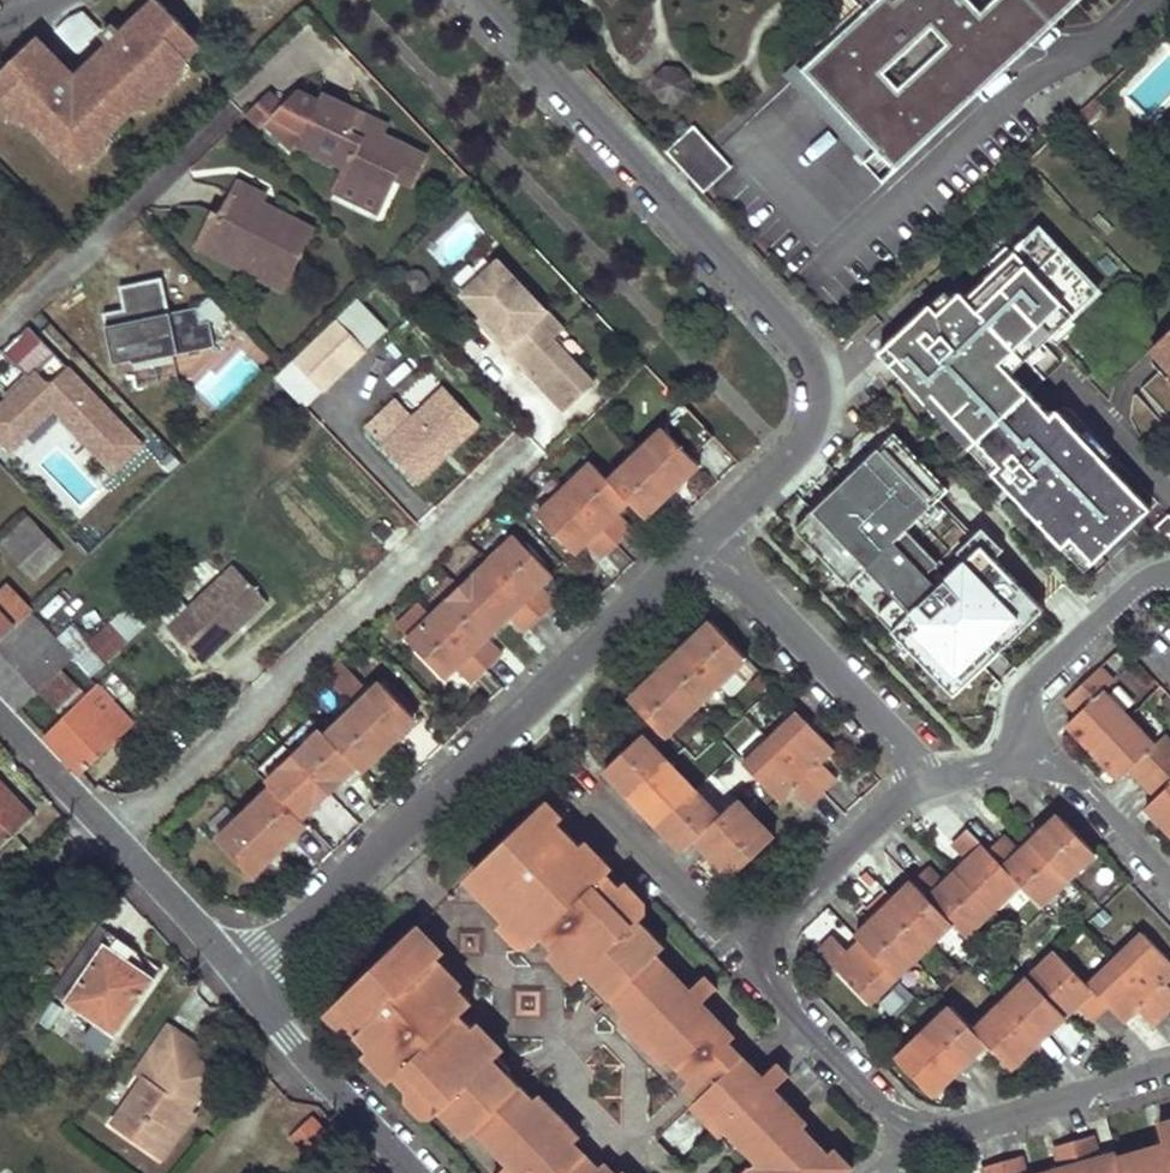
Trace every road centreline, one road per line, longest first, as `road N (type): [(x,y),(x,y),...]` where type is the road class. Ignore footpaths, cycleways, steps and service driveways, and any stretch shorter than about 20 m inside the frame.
road 1 (residential): [(706,540),(805,433),(805,366),(789,337),(480,0)]
road 2 (residential): [(240,983),(706,540)]
road 3 (residential): [(524,457),(116,841)]
road 4 (residential): [(1169,1063),(982,1121),(910,1124),(741,951)]
road 5 (residential): [(706,540),(899,743),(928,786)]
road 6 (residential): [(417,1172),(240,983)]
road 7 (residential): [(741,951),(894,805),(928,786)]
road 8 (residential): [(1026,762),(1029,705),(1041,686),(1137,594),(1169,578)]
road 9 (residential): [(589,792),(741,951)]
road 10 (residential): [(1026,762),(1071,782),(1169,887)]
road 11 (residential): [(240,983),(116,841)]
road 12 (residential): [(116,841),(0,717)]

